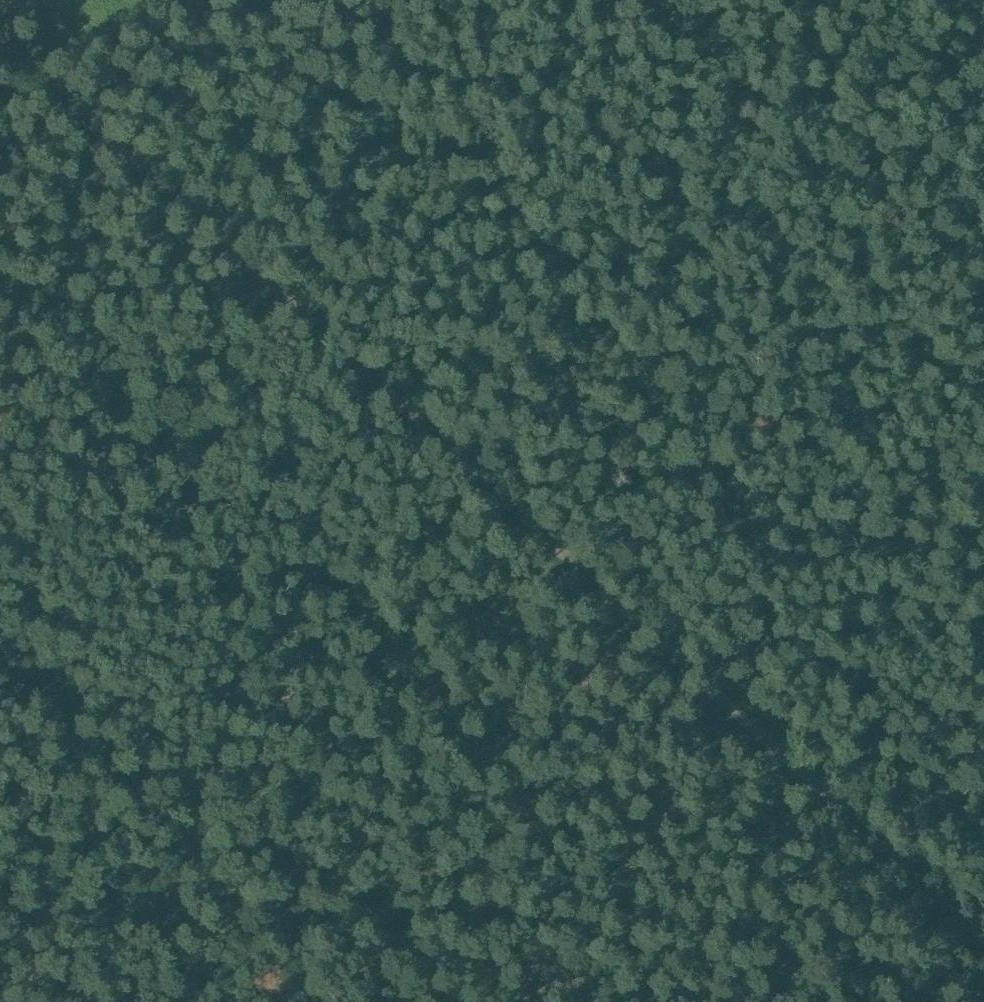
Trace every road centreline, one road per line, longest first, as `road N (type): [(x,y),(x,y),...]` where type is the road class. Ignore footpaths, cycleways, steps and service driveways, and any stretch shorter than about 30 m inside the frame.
road 1 (unclassified): [(0,39),(983,936)]

